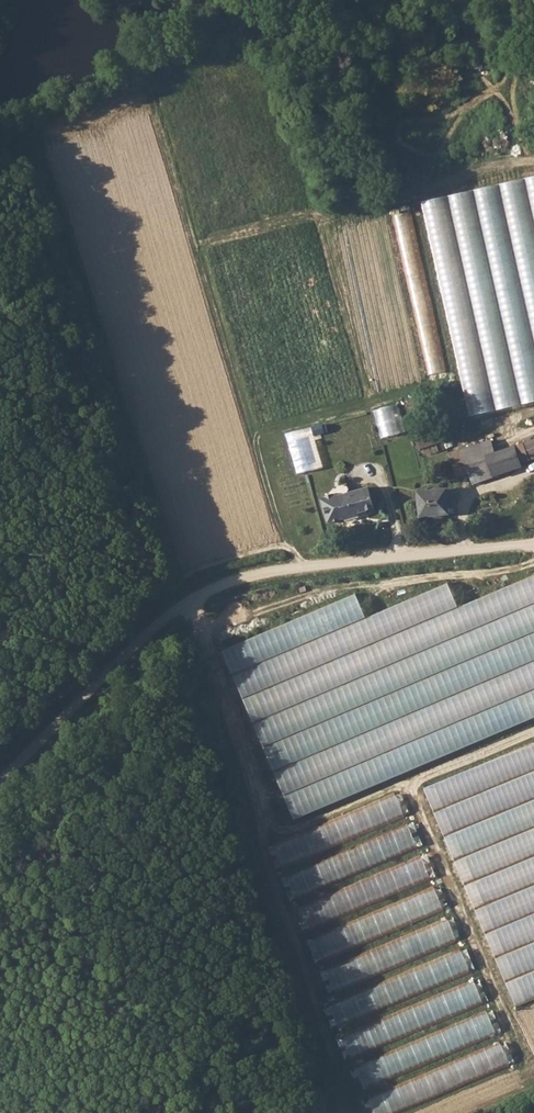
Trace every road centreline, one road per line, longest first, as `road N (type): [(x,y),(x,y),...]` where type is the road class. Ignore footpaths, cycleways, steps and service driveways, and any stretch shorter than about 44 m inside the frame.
road 1 (unclassified): [(533,544),(244,578),(218,588),(125,654),(0,780)]

